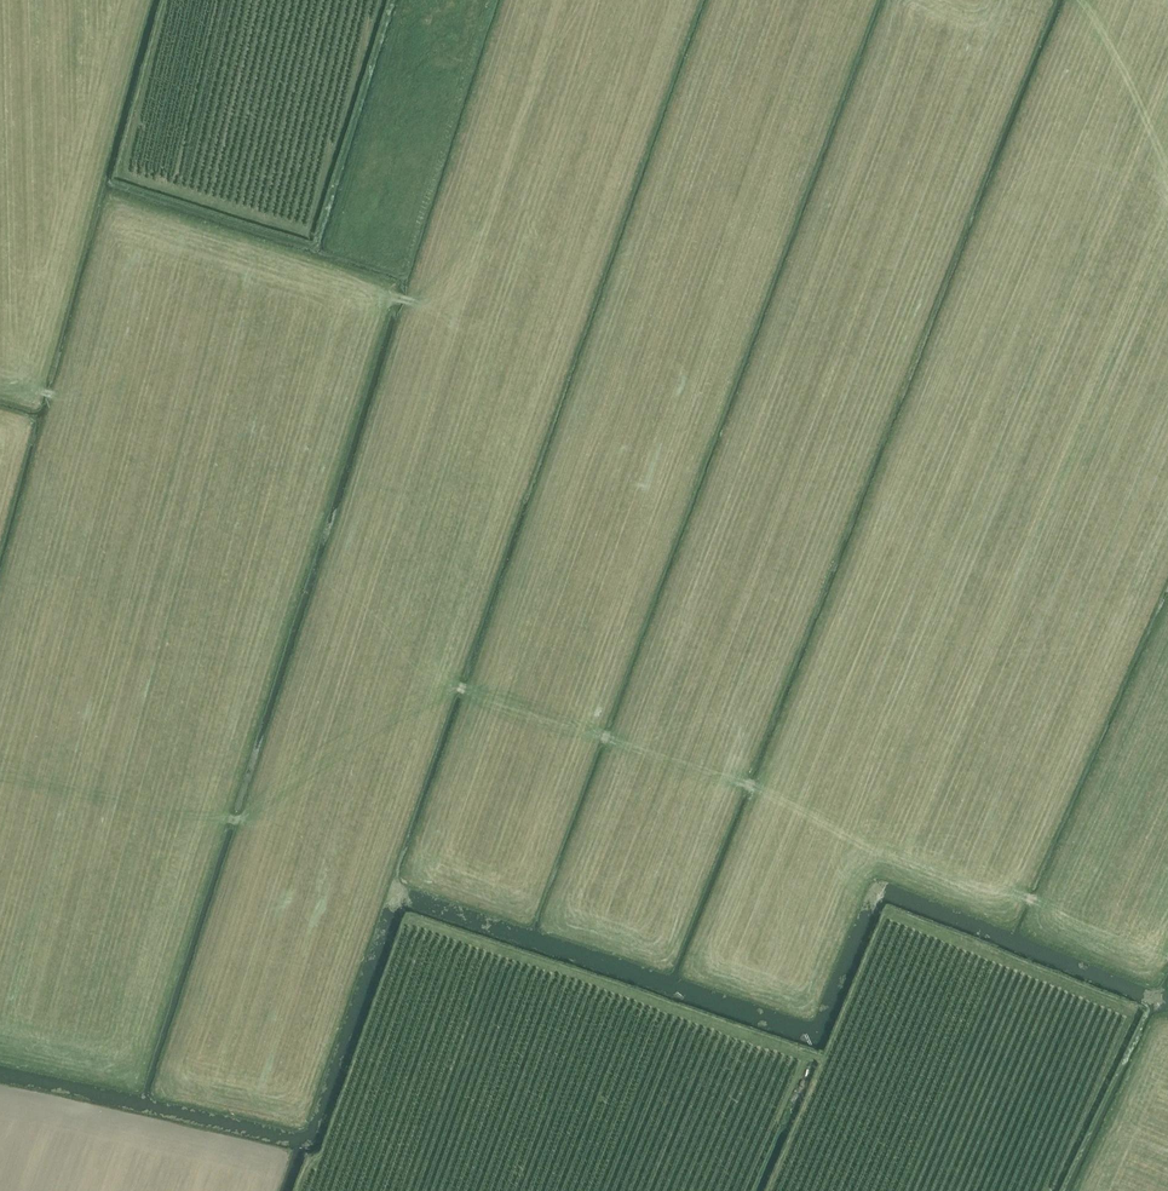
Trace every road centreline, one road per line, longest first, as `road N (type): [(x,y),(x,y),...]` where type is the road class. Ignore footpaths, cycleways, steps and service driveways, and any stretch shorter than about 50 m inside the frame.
road 1 (track): [(1167,957),(758,789),(457,687),(241,821),(0,771)]
road 2 (track): [(80,429),(61,396),(392,299),(412,302),(441,283),(488,228)]
road 3 (track): [(1082,0),(1101,22),(1167,157)]

